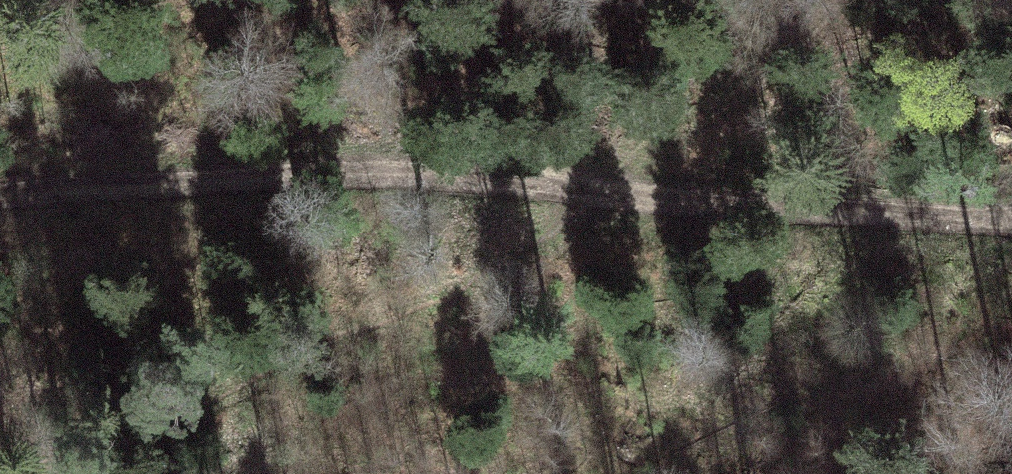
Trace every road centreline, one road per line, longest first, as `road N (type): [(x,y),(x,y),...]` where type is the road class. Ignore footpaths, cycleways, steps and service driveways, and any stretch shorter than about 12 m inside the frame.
road 1 (track): [(0,196),(323,171),(1011,217)]
road 2 (track): [(637,196),(51,473)]

